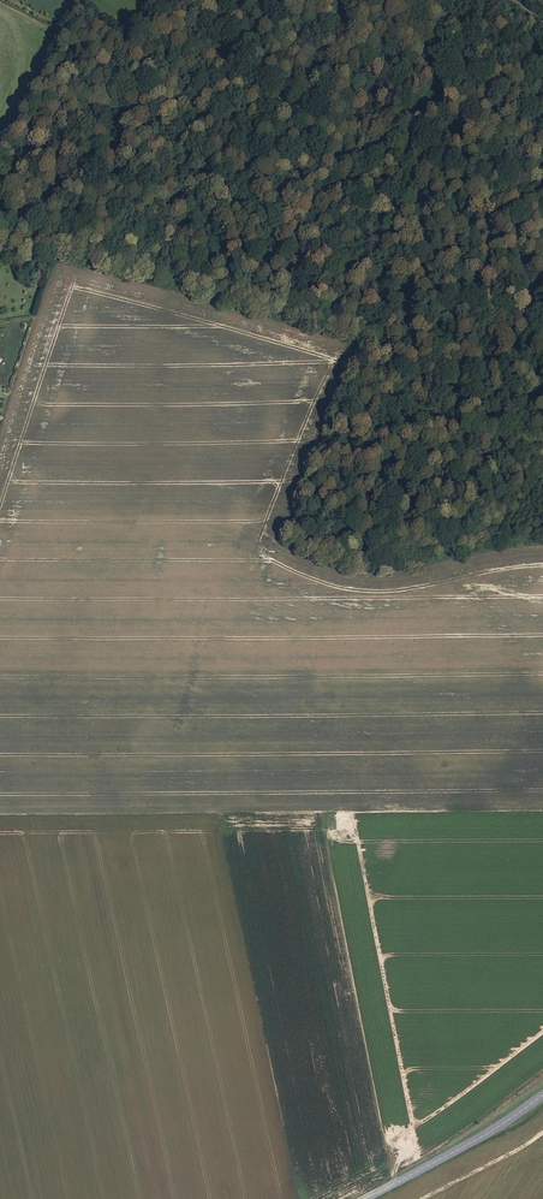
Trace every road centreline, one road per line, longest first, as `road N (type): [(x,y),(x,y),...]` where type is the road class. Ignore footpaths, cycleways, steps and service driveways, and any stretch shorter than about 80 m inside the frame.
road 1 (secondary): [(365,1198),(542,1096)]

